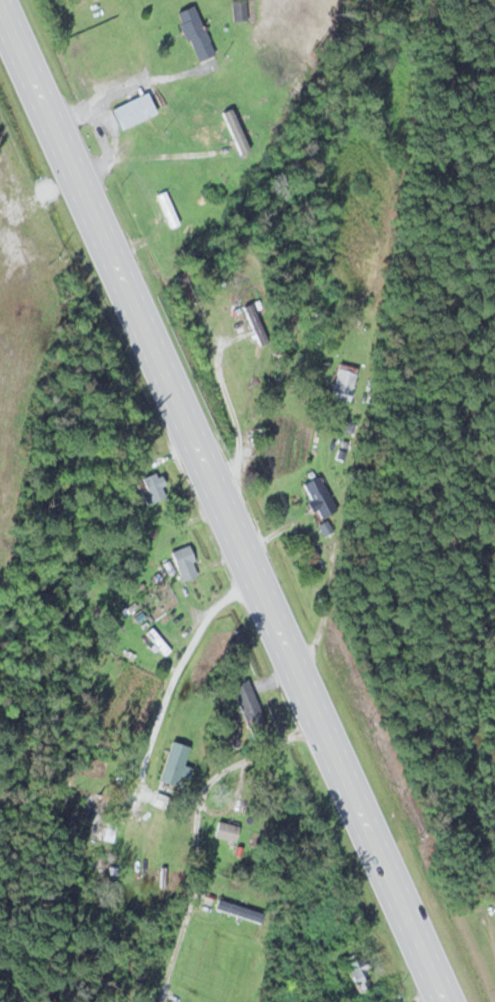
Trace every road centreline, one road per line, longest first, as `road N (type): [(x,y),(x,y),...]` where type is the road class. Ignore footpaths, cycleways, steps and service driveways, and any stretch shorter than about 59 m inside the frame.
road 1 (trunk): [(447,1001),(0,4)]
road 2 (residential): [(158,1001),(190,908),(203,786),(321,719)]

